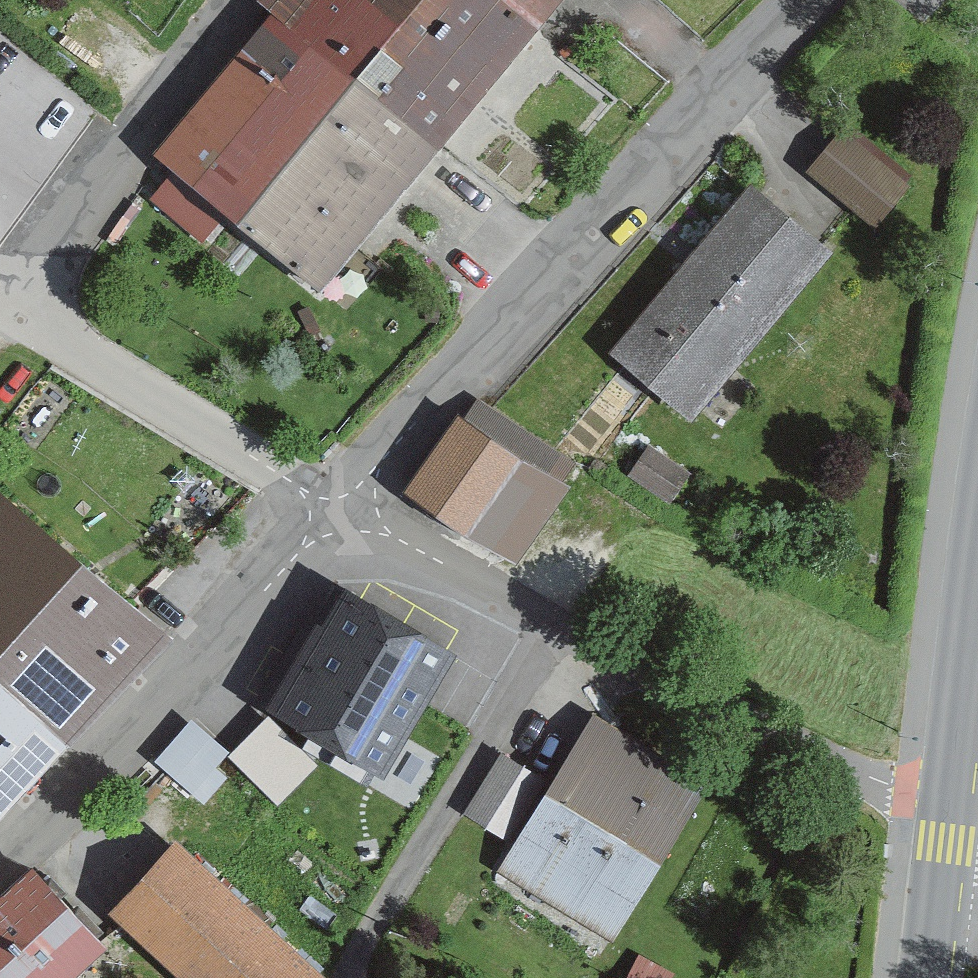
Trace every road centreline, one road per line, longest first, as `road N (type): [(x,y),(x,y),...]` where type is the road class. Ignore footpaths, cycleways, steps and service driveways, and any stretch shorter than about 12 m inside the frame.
road 1 (residential): [(345,508),(811,0)]
road 2 (residential): [(345,508),(936,859)]
road 3 (unclassified): [(0,874),(345,508)]
road 4 (residential): [(1,313),(243,0)]
road 5 (residential): [(345,508),(1,313)]
road 6 (secondary): [(936,859),(977,575)]

